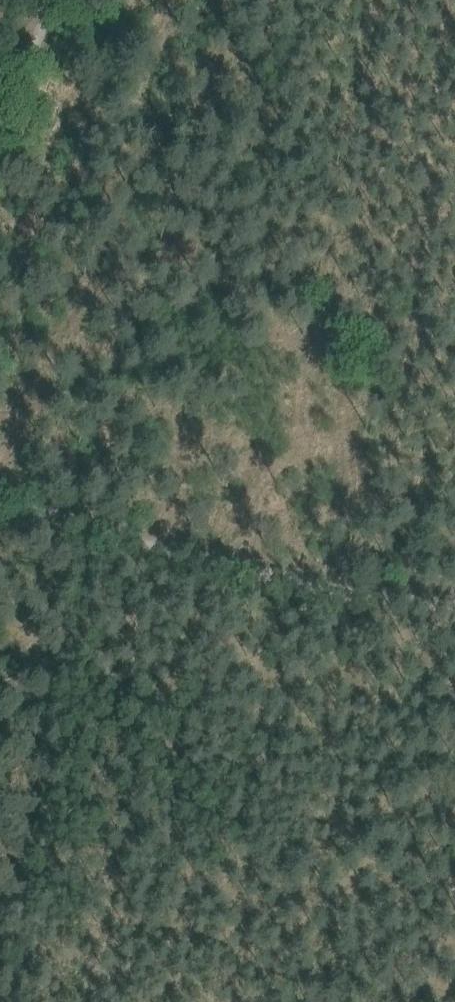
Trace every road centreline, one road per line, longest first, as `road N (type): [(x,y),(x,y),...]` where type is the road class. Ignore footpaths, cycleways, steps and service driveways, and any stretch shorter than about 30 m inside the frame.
road 1 (track): [(454,613),(351,598),(0,498)]

